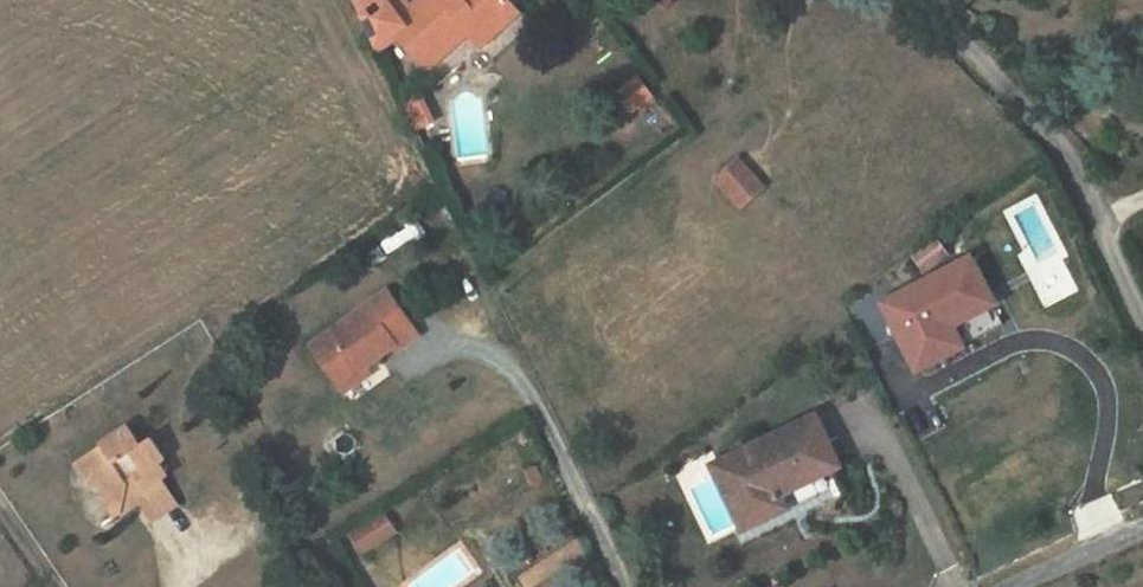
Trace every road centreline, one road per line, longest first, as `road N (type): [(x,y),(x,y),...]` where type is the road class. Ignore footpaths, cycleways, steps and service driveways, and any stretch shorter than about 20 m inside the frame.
road 1 (unclassified): [(1013,586),(1142,528)]

